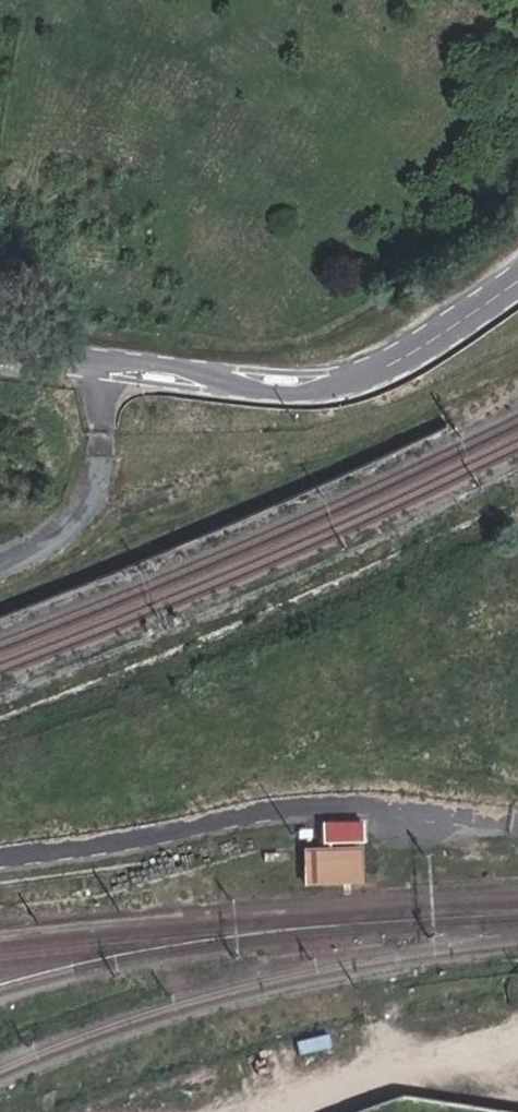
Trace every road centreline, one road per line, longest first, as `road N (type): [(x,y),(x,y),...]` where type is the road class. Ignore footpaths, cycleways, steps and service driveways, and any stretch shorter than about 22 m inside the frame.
road 1 (residential): [(0,350),(215,379),(339,381),(398,357),(517,279)]

